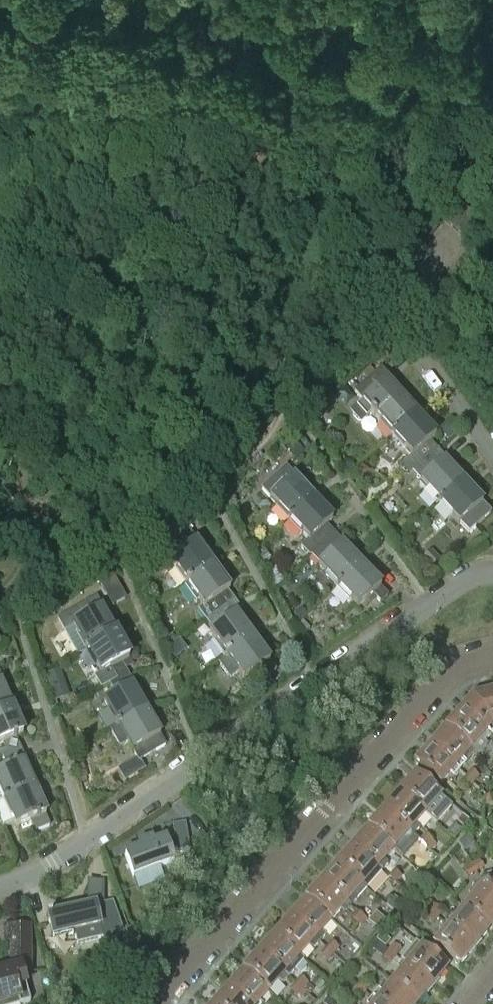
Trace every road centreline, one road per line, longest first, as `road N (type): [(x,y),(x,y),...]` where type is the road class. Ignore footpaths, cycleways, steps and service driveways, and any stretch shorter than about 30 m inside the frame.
road 1 (residential): [(492,572),(462,580),(87,841),(0,886)]
road 2 (residential): [(154,1003),(448,669),(492,655)]
road 3 (residential): [(492,455),(399,313),(403,295),(455,237)]

